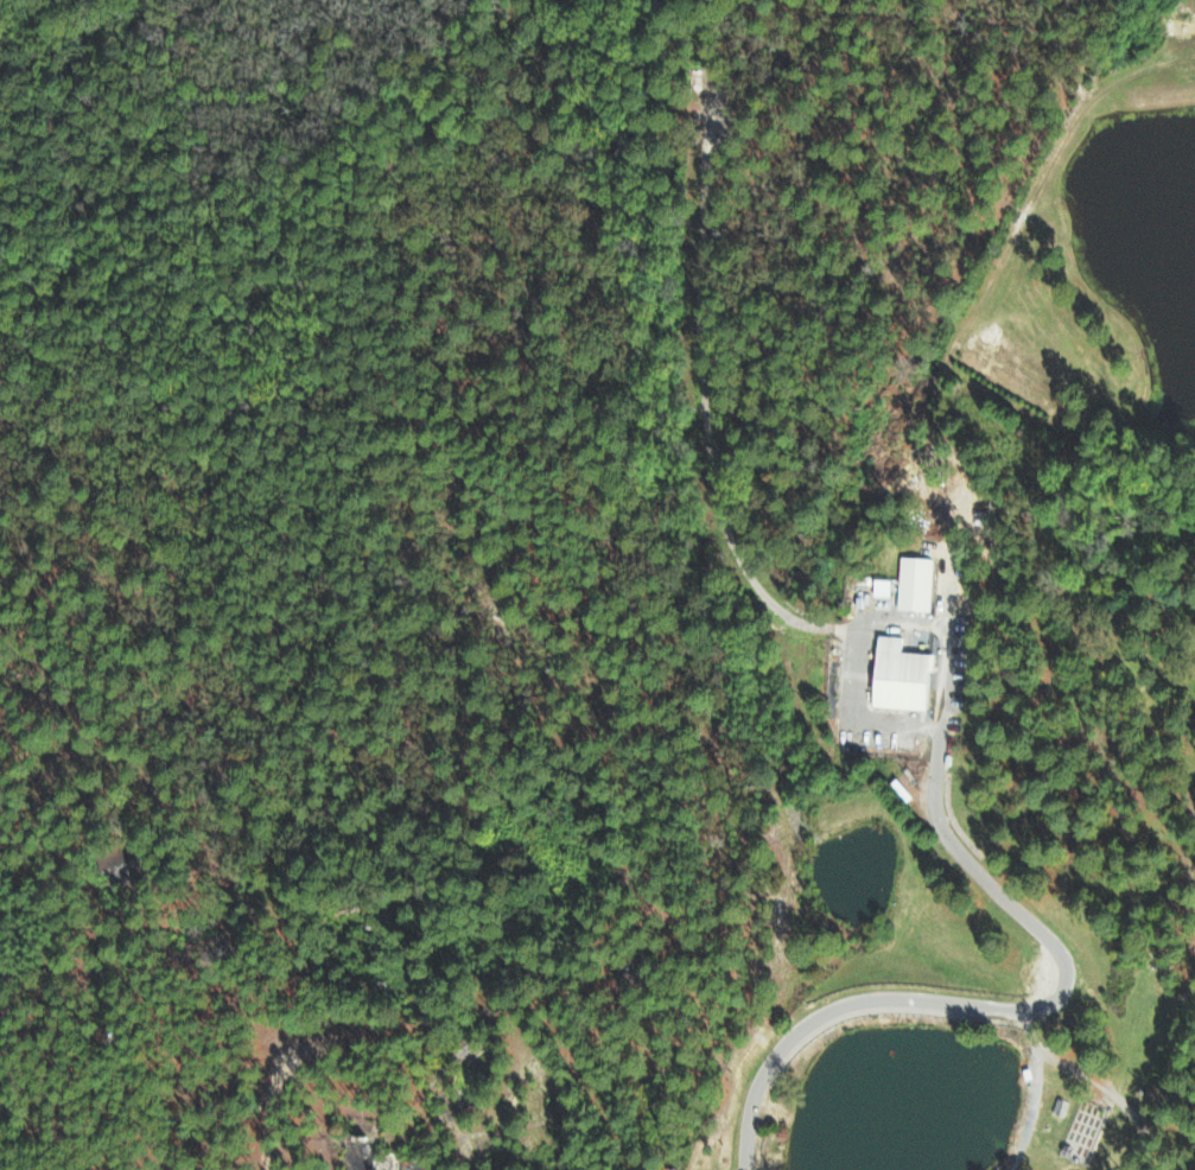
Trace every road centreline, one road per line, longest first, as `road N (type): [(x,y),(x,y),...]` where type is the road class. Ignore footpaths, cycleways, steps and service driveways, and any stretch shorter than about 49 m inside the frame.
road 1 (residential): [(741,1169),(762,1072),(796,1029),(831,1007),(895,997),(1025,1012),(1054,1000),(1063,978),(1056,950),(953,850),(939,826),(935,767)]

